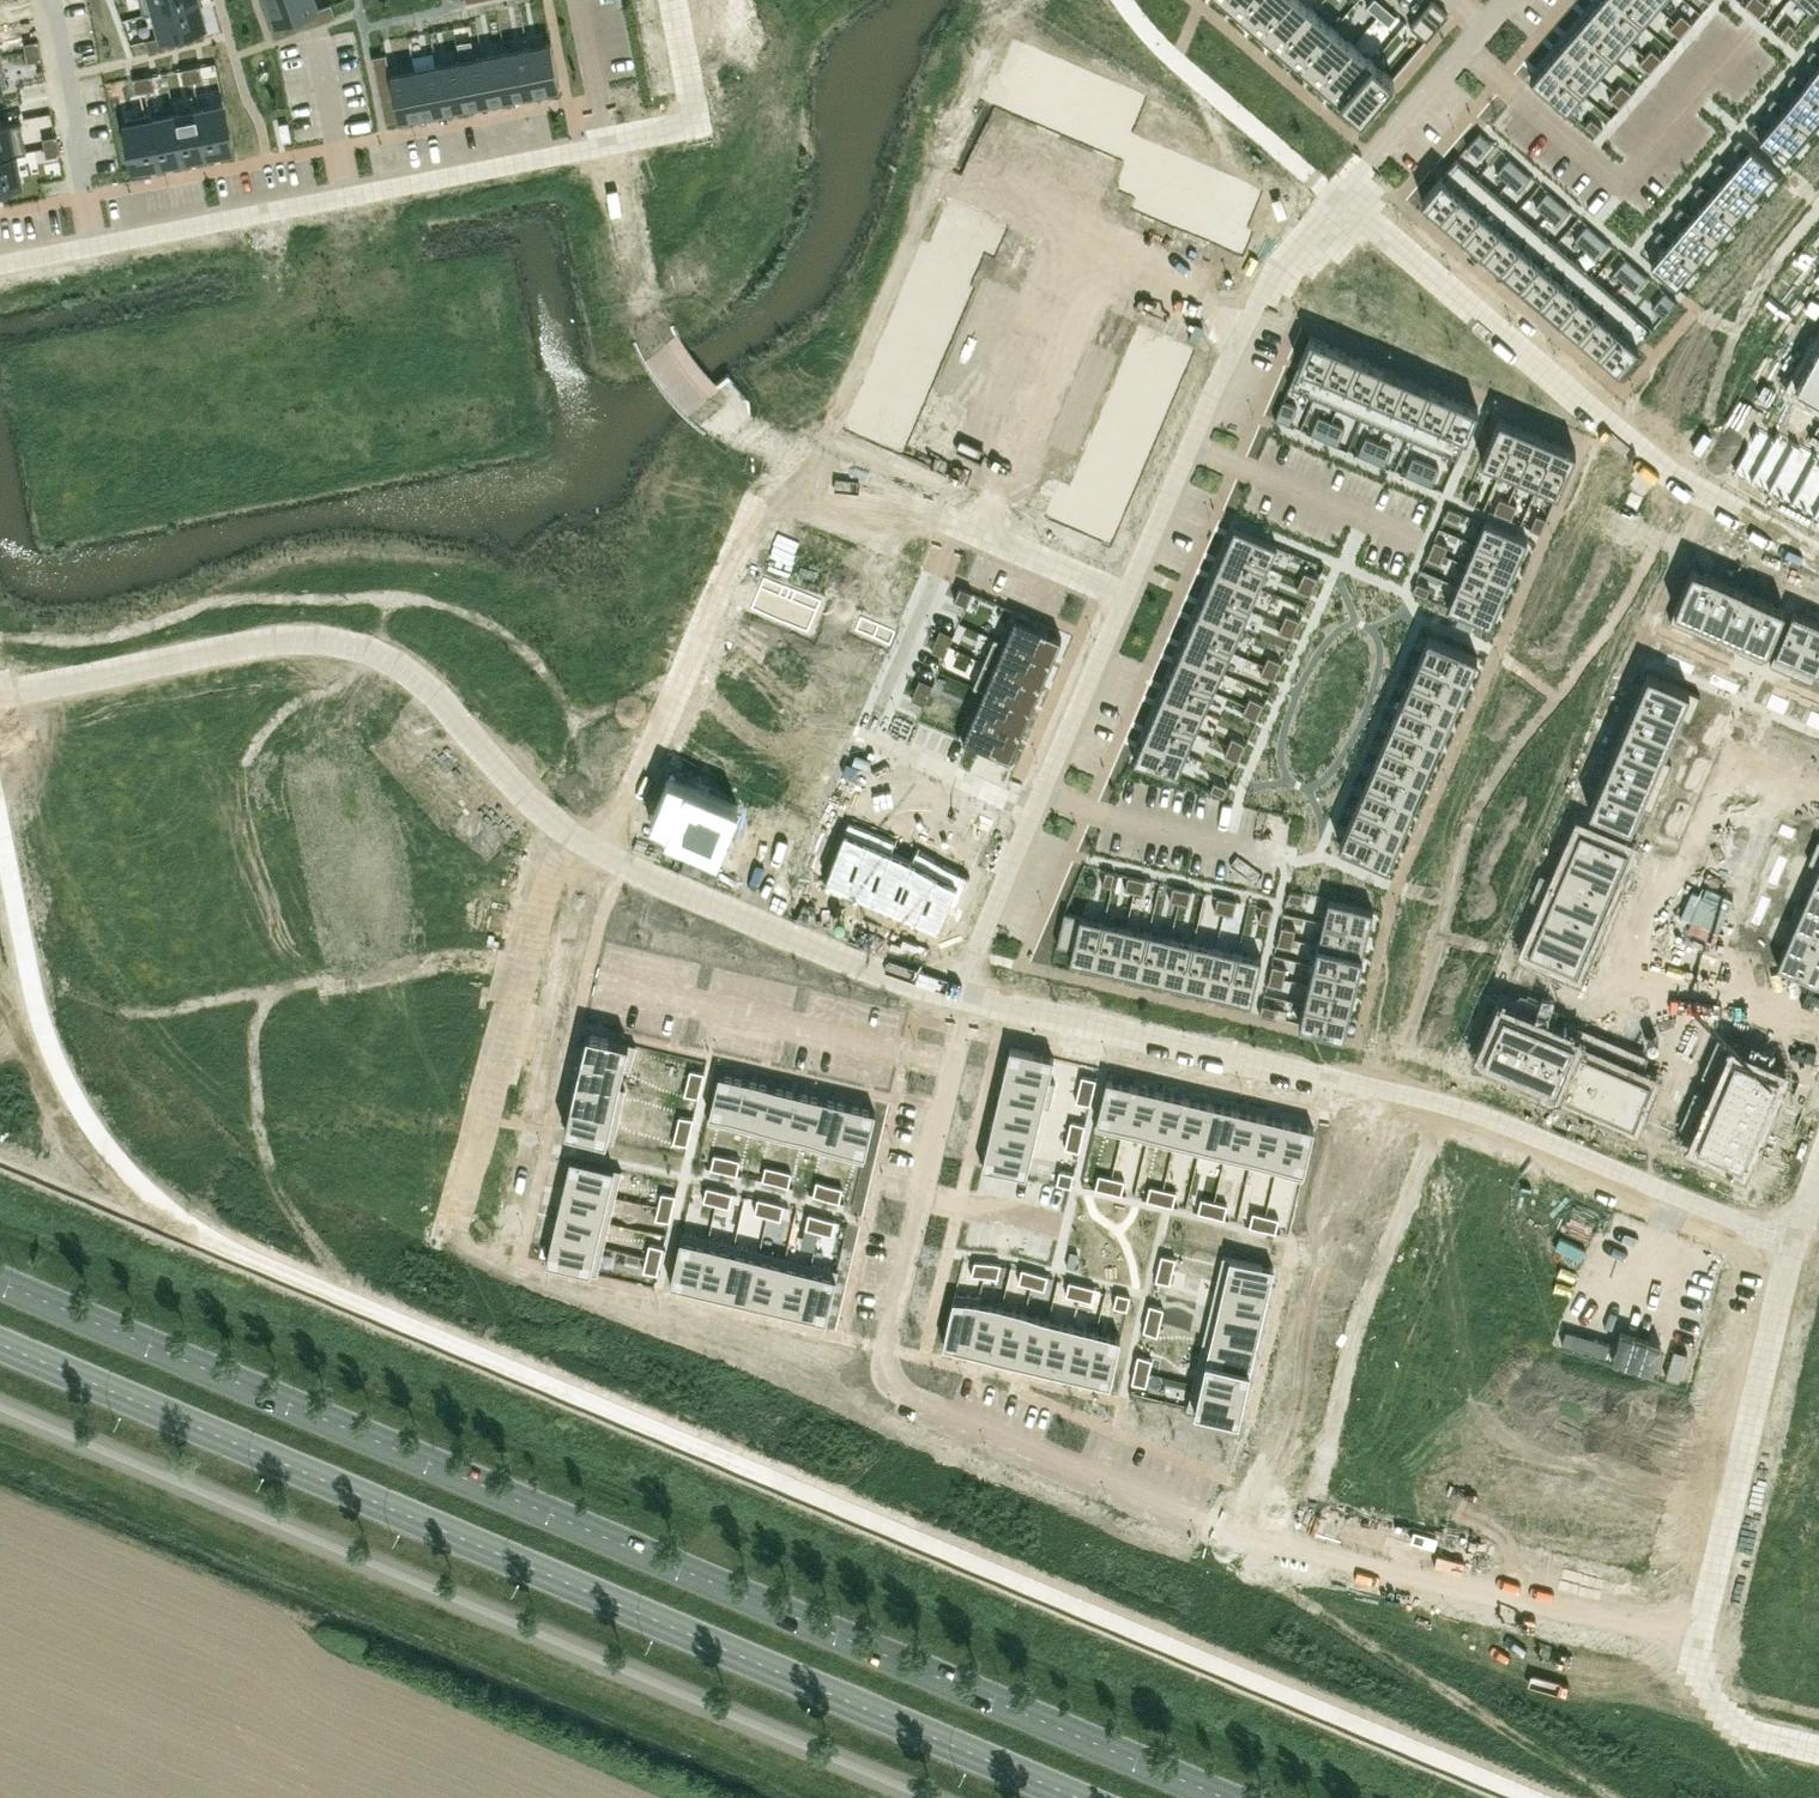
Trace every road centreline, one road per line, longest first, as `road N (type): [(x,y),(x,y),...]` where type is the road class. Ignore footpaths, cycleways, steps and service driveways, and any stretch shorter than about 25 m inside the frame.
road 1 (residential): [(971,997),(887,1336),(888,1374),(907,1393),(1270,1539),(1694,1641),(1790,1238)]
road 2 (primary): [(1228,1797),(0,1282)]
road 3 (primary): [(0,1344),(1077,1797)]
road 4 (residential): [(0,692),(267,643),(374,655),(417,681),(492,771),(566,836),(844,959),(971,997)]
road 5 (residential): [(0,1405),(932,1797)]
road 6 (residential): [(971,997),(1506,1124),(1790,1238)]
road 7 (residential): [(1125,595),(737,429),(700,401),(660,347),(642,305),(603,139)]
road 8 (residential): [(1508,0),(1255,304),(1125,595)]
road 9 (residential): [(0,260),(603,139)]
road 10 (residential): [(1125,595),(975,952),(971,997)]
road 11 (residential): [(603,139),(693,121),(671,0)]
road 12 (residential): [(603,139),(577,0)]

